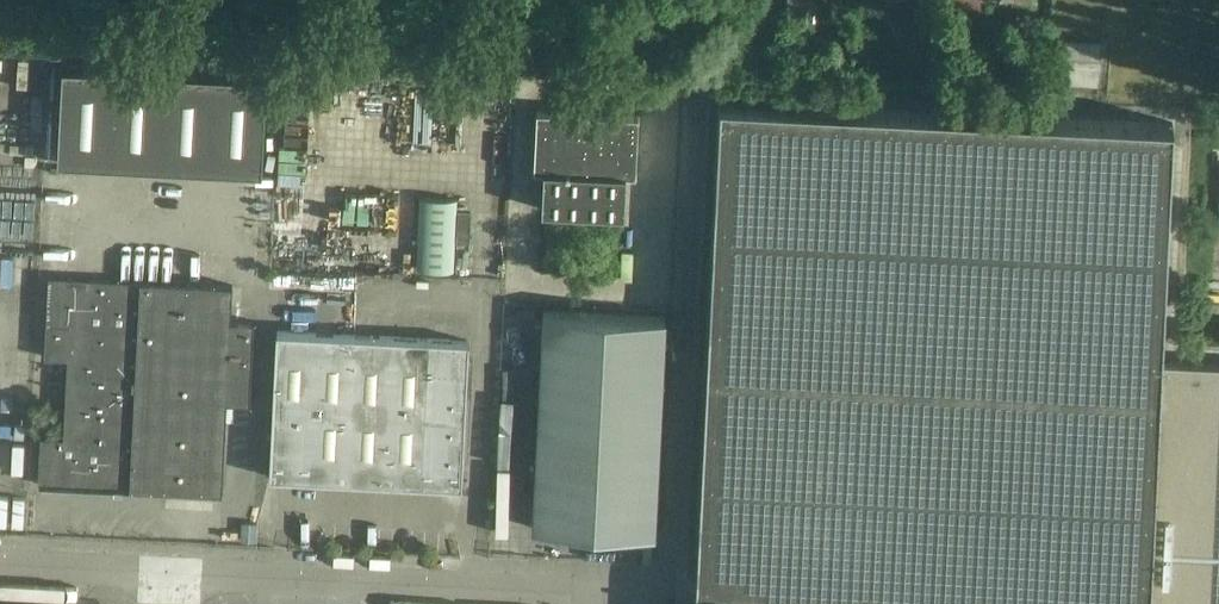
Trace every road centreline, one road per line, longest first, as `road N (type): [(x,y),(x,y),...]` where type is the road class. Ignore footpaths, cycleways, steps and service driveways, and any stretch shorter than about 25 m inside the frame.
road 1 (unclassified): [(169,571),(649,594)]
road 2 (unclassified): [(0,563),(169,571)]

